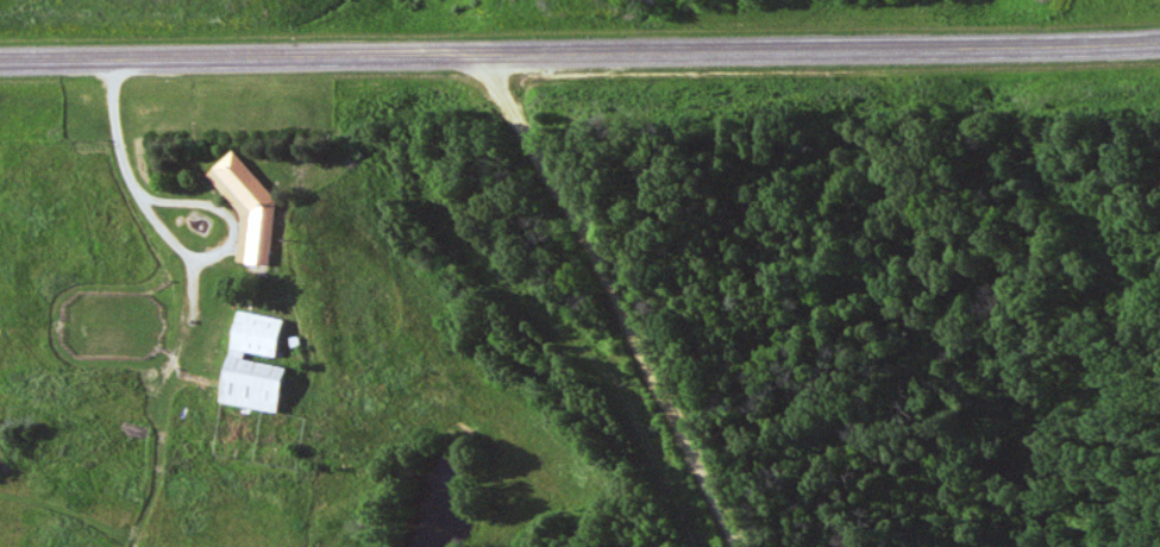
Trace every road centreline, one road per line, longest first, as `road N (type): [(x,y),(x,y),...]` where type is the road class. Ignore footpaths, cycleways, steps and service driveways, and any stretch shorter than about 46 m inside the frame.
road 1 (primary): [(1159,38),(0,60)]
road 2 (residential): [(738,546),(487,51)]

